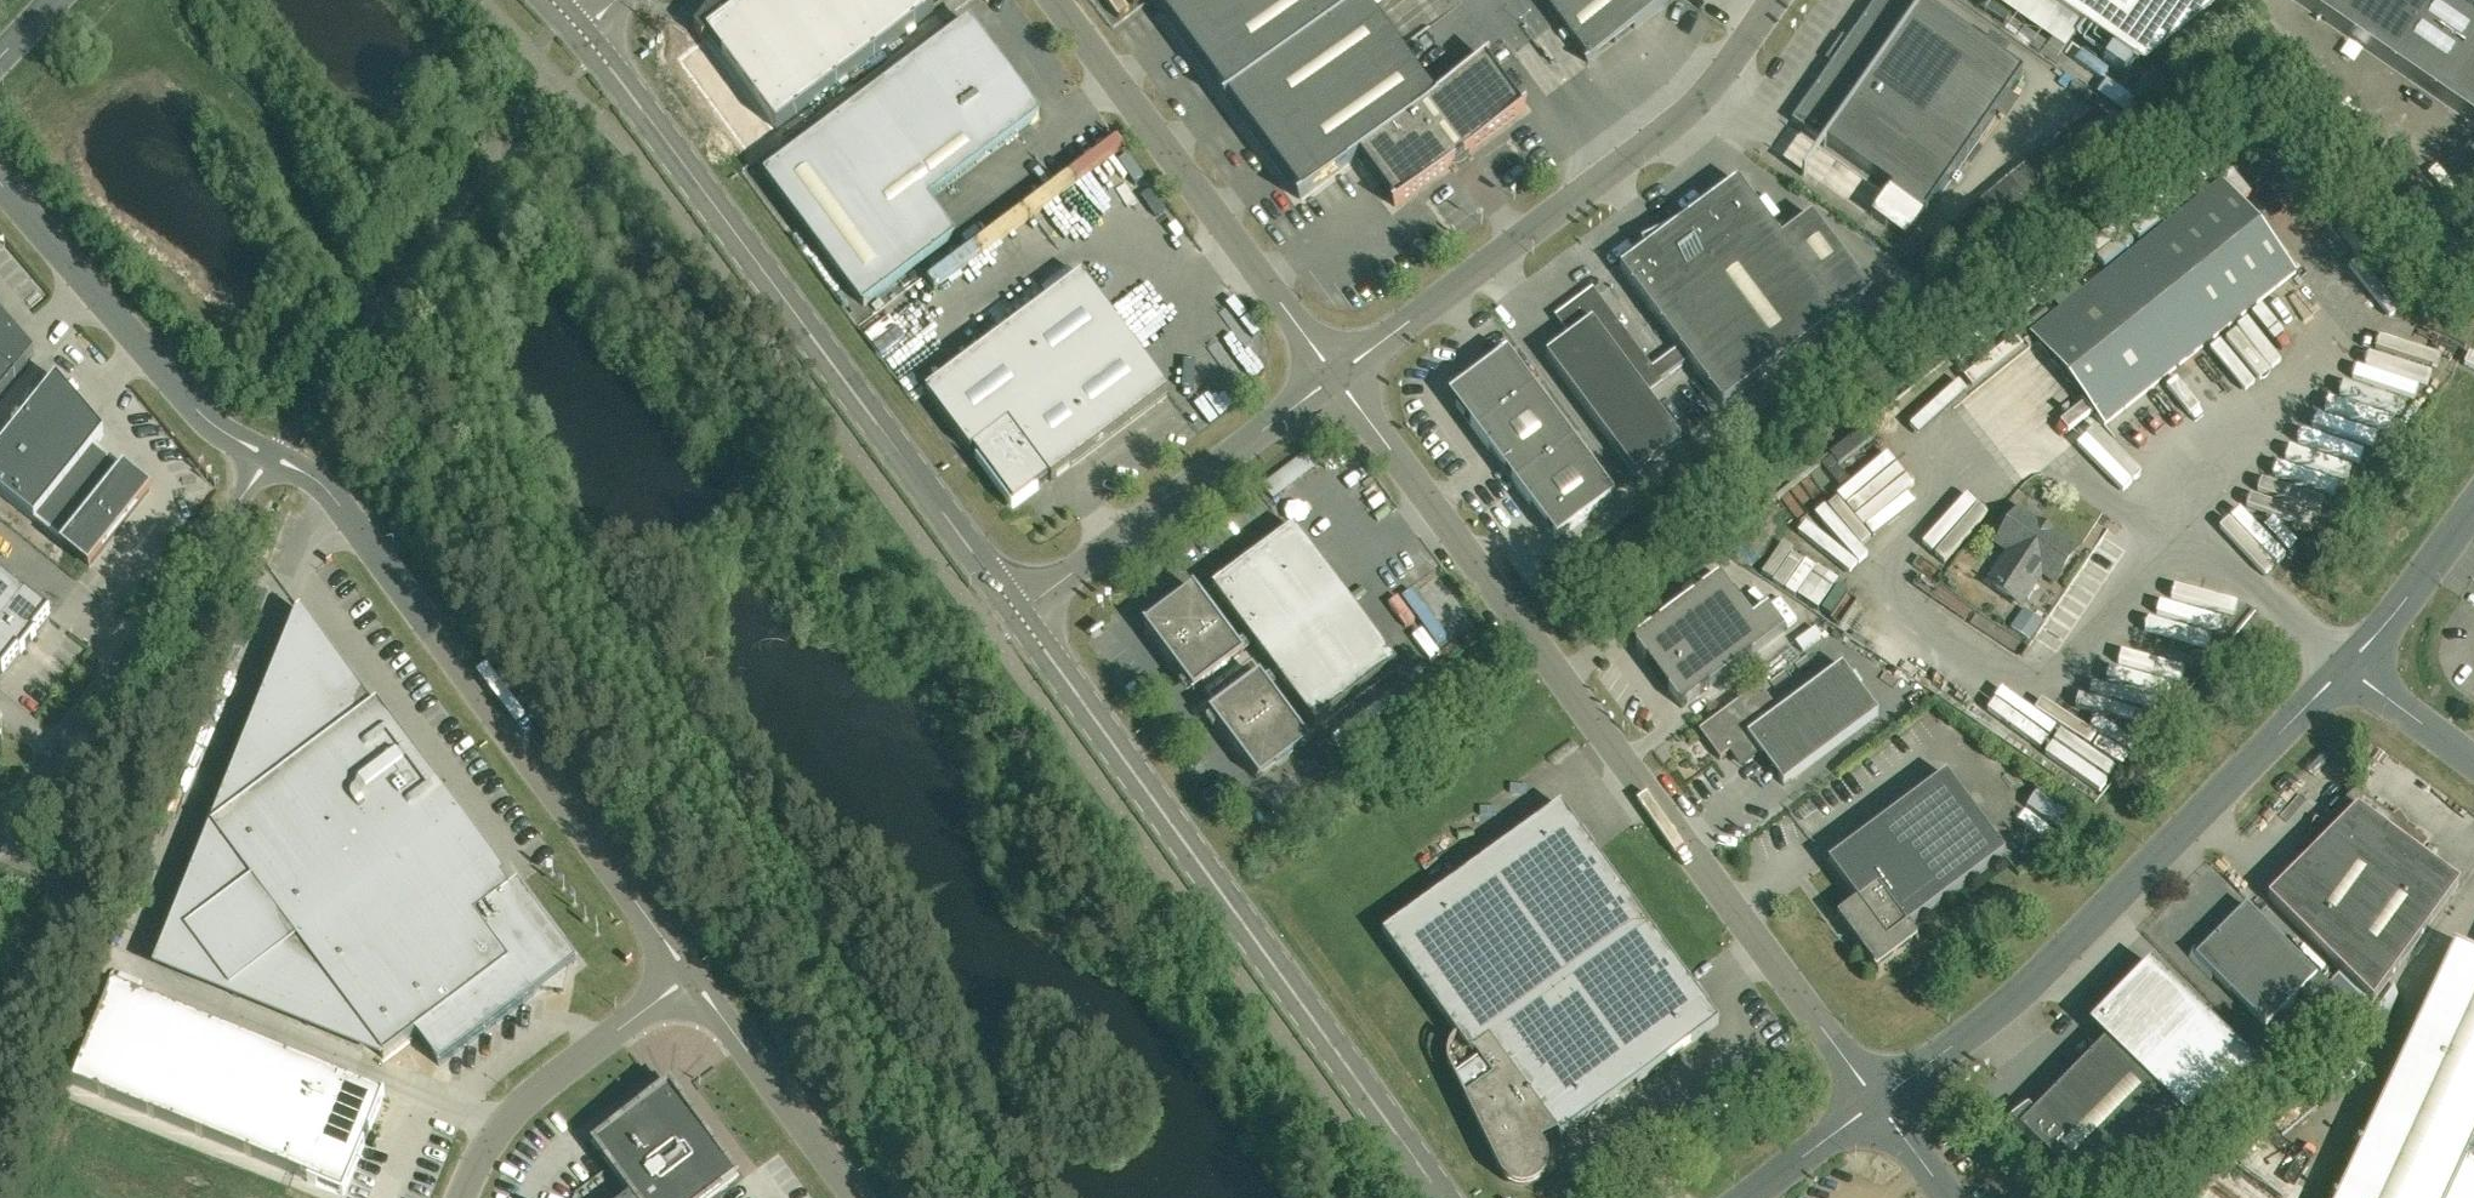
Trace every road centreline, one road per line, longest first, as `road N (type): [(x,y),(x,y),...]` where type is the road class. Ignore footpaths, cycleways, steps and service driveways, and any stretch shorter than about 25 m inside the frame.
road 1 (unclassified): [(1878,1104),(1336,379)]
road 2 (tertiary): [(1026,613),(1479,1197)]
road 3 (tertiary): [(584,44),(1026,613)]
road 4 (unclassified): [(695,981),(322,486),(275,457)]
road 5 (unclassified): [(1878,1104),(2027,988),(2348,671)]
road 6 (unclassified): [(1336,379),(1681,116),(1718,82),(1775,0)]
road 7 (unclassified): [(1336,379),(1059,0)]
road 8 (unclassified): [(0,826),(275,457)]
road 9 (unclassified): [(275,457),(209,427),(0,185)]
road 10 (unclassified): [(1026,613),(1336,379)]
road 11 (unclassified): [(468,1197),(501,1117),(695,981)]
road 12 (unclassified): [(857,1197),(695,981)]
road 13 (unclassified): [(2348,671),(2473,516)]
road 14 (unclassified): [(1741,1197),(1878,1104)]
road 15 (unclassified): [(2473,763),(2348,671)]

